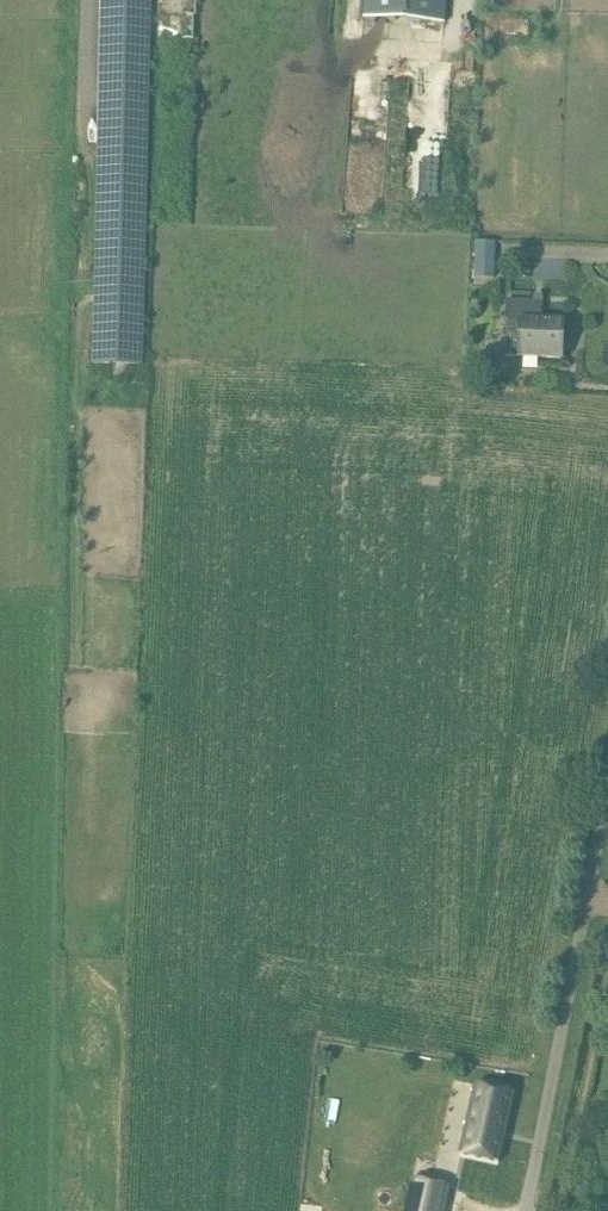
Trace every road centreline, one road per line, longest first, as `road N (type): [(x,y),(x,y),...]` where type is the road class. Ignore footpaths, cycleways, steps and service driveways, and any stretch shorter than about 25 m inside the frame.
road 1 (residential): [(537,1210),(607,852)]

